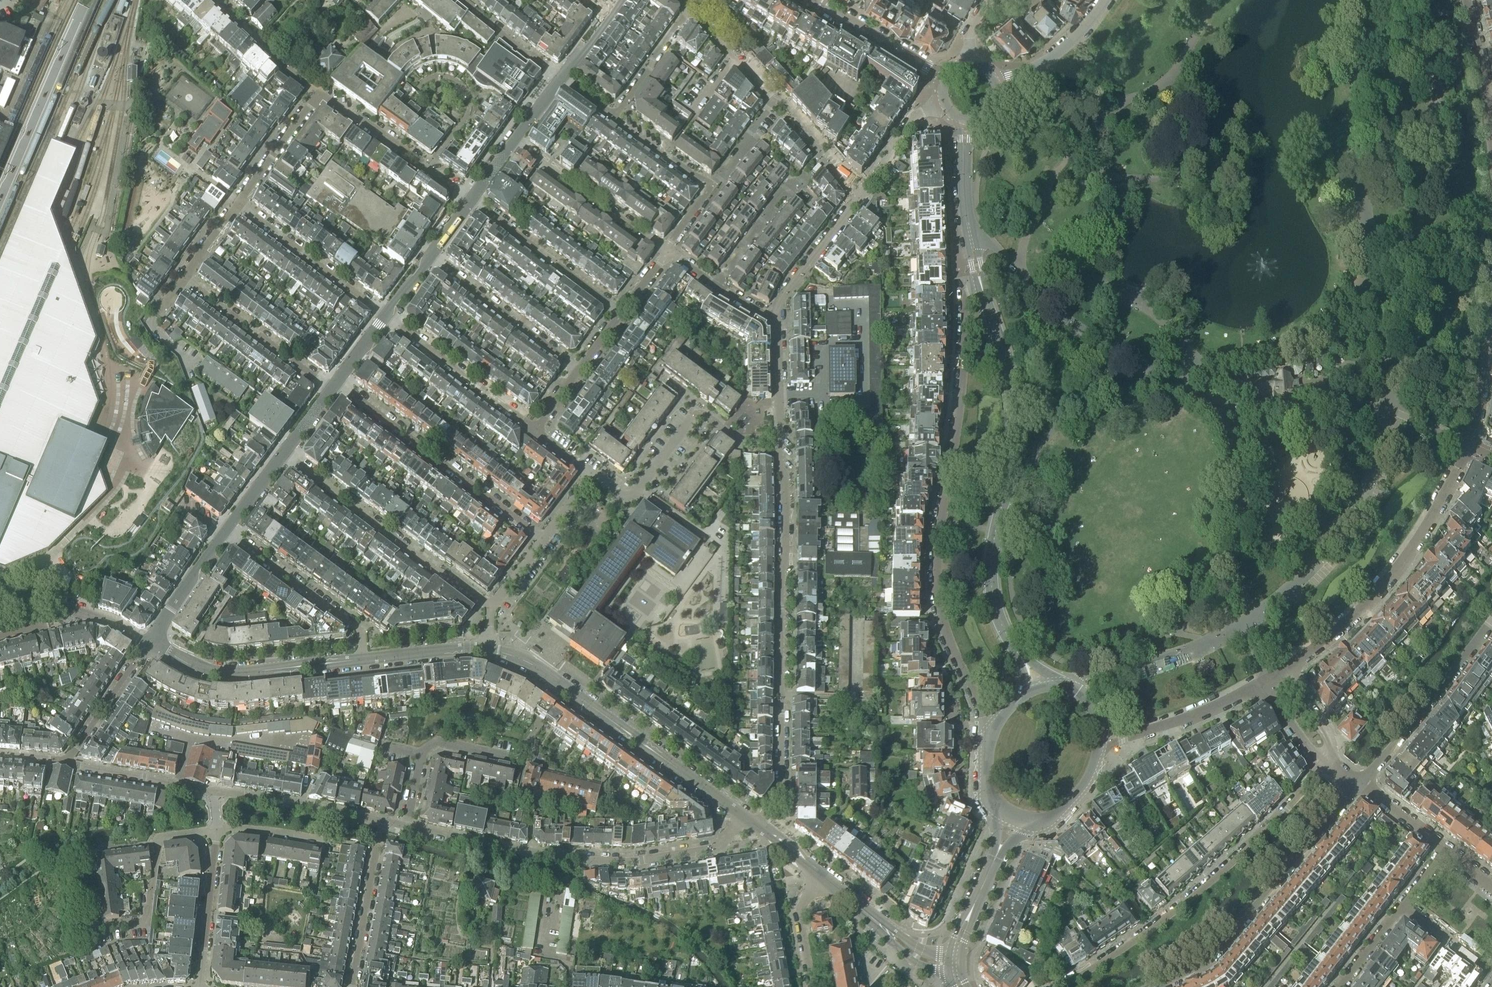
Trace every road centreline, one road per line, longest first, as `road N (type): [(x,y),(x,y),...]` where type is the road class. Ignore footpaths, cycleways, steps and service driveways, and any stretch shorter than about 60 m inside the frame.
road 1 (residential): [(978,271),(966,299),(938,590),(946,632),(990,734)]
road 2 (residential): [(779,396),(781,790),(755,824)]
road 3 (residential): [(406,826),(573,860),(641,861),(720,846),(742,814)]
road 4 (residential): [(1326,760),(1286,809),(1180,905),(1057,986)]
road 5 (unclassified): [(1272,677),(1370,602),(1412,553),(1470,445)]
road 6 (tertiary): [(488,649),(523,658),(742,814)]
road 7 (residential): [(1159,986),(1211,960),(1360,785)]
road 8 (residential): [(336,380),(544,540)]
road 9 (residential): [(283,453),(492,607)]
road 10 (tertiary): [(1014,408),(992,578),(999,612),(1024,659)]
road 11 (tertiary): [(148,644),(216,673),(364,659)]
road 12 (residential): [(1240,627),(1323,555),(1374,468)]
road 13 (residential): [(1360,785),(1491,621)]
road 14 (residential): [(225,533),(357,628),(364,659)]
road 15 (residential): [(215,792),(406,826)]
road 16 (residential): [(622,313),(470,199)]
road 17 (residential): [(513,140),(667,251)]
road 18 (residential): [(430,257),(580,370)]
road 19 (residential): [(534,430),(385,316)]
road 20 (residential): [(238,204),(385,316)]
road 21 (residential): [(470,199),(318,94)]
road 22 (residential): [(330,389),(183,278)]
road 23 (residential): [(514,758),(435,744),(421,754),(406,826)]
road 24 (residential): [(715,285),(787,186),(823,160)]
road 25 (tertiary): [(0,598),(27,594),(148,644)]
road 26 (residential): [(216,831),(200,986)]
road 27 (tertiary): [(978,271),(963,185),(967,120)]
road 28 (tertiary): [(945,79),(816,0)]
road 29 (unclassified): [(1132,734),(1272,677)]
road 30 (residential): [(67,762),(215,792)]
road 31 (residential): [(352,986),(377,842)]
road 32 (residential): [(777,316),(781,298),(858,199)]
road 33 (residential): [(67,762),(148,644)]
road 34 (tertiary): [(1014,408),(978,271)]
road 35 (residential): [(593,475),(631,495),(691,418)]
road 36 (residential): [(215,0),(318,94)]
road 37 (residential): [(1104,0),(1061,51),(996,81)]
road 38 (residential): [(238,204),(318,94)]
road 39 (residential): [(225,533),(148,644)]
road 40 (residential): [(1491,131),(1469,0)]
road 41 (residential): [(688,11),(611,118)]
road 42 (residential): [(858,199),(916,116),(943,102)]
road 43 (residential): [(1123,675),(1240,627)]
road 44 (residential): [(560,77),(460,0)]
road 45 (tertiary): [(364,659),(488,649)]
road 46 (residential): [(711,188),(611,118)]

